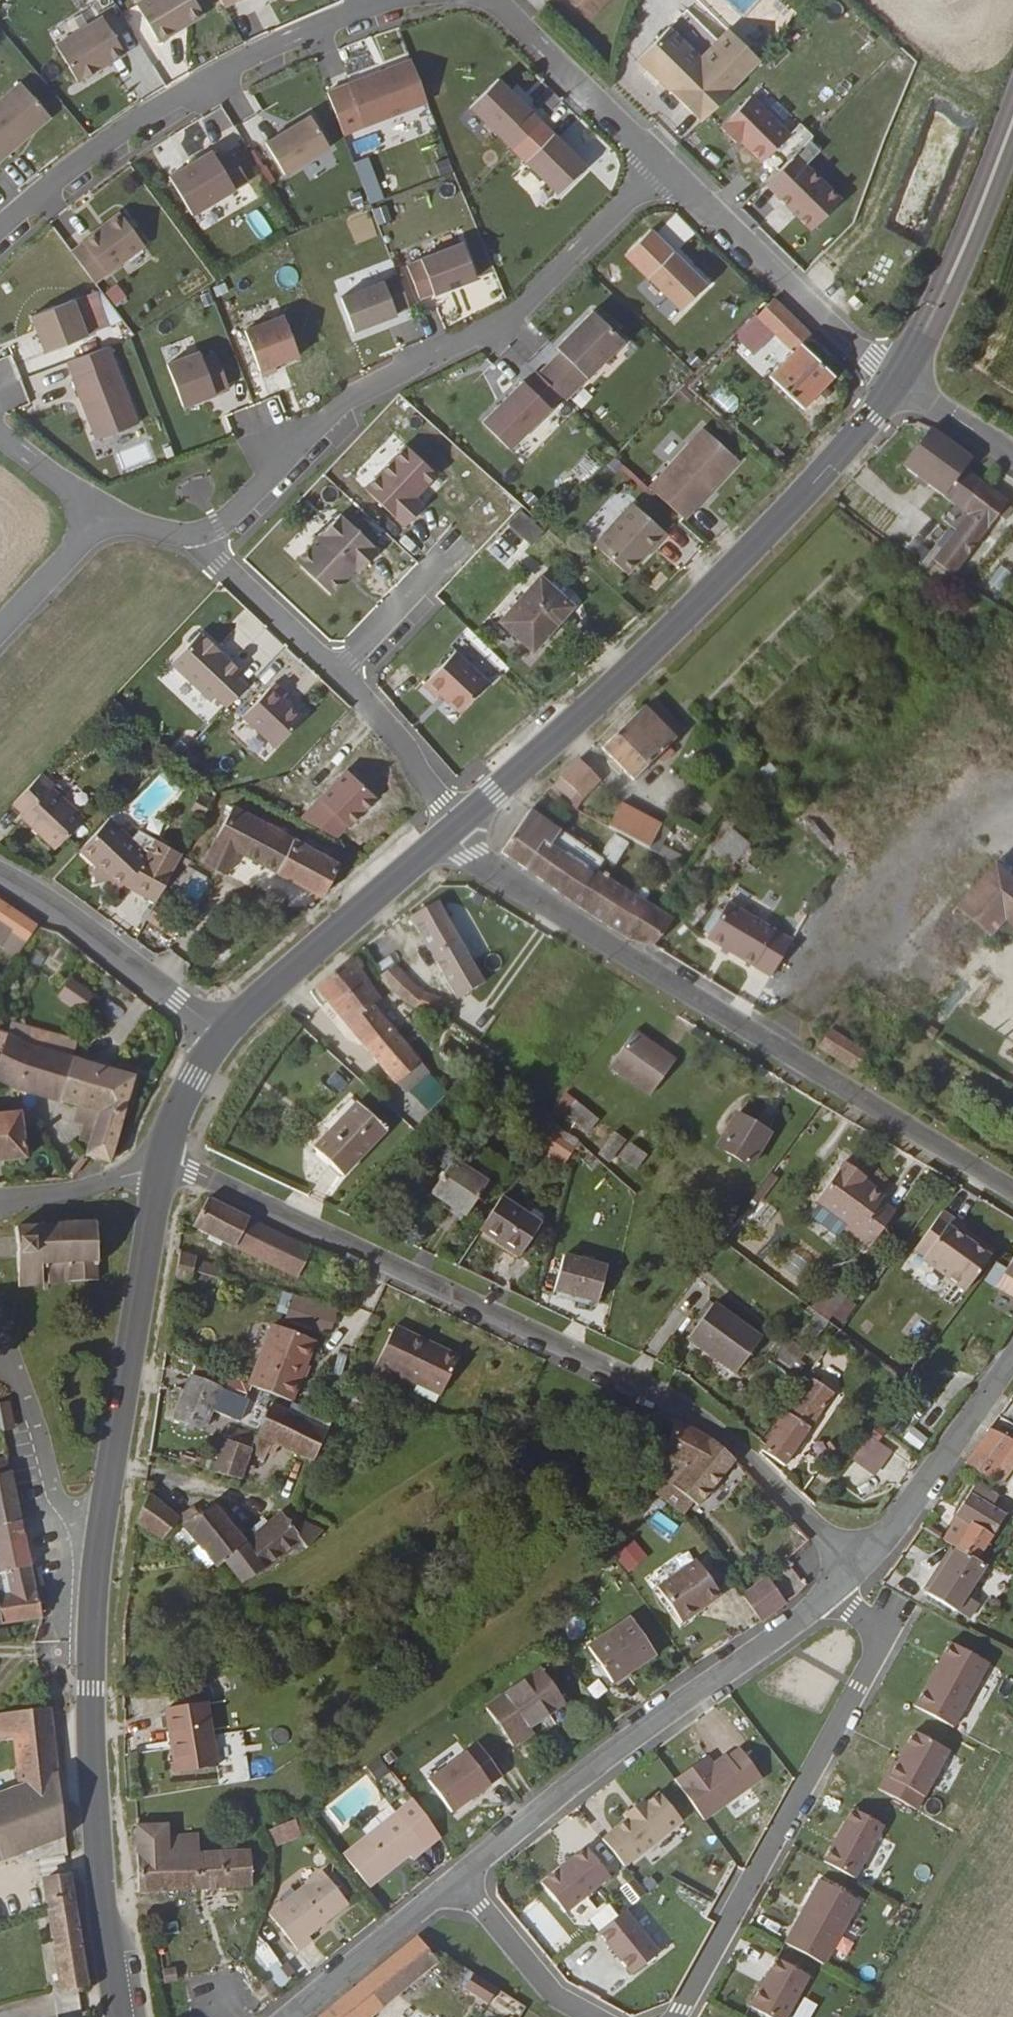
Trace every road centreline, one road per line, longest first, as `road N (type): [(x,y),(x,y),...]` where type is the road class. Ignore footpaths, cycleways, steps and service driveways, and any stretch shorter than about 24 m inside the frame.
road 1 (residential): [(844,1576),(826,1536),(741,1451),(634,1379),(162,1158)]
road 2 (residential): [(444,838),(1012,1189)]
road 3 (primary): [(462,822),(666,634),(899,386)]
road 4 (residential): [(197,534),(218,527),(356,394),(515,315),(664,164)]
road 5 (residential): [(678,2016),(878,1643),(853,1612),(844,1576)]
road 6 (residential): [(458,1879),(811,1610),(844,1576)]
road 7 (residential): [(0,229),(90,156),(236,63),(401,0)]
road 8 (primary): [(120,2016),(96,1823),(95,1565)]
road 9 (primary): [(95,1565),(162,1158)]
road 10 (residential): [(664,164),(899,386)]
road 11 (primary): [(222,1036),(444,838)]
road 12 (primary): [(899,386),(965,247),(1012,119)]
road 13 (residential): [(844,1576),(893,1529),(1012,1355)]
road 14 (tertiary): [(222,1036),(0,878)]
road 15 (residential): [(491,0),(664,164)]
road 16 (residential): [(0,1347),(57,1497),(95,1565)]
road 17 (residential): [(287,2016),(458,1879)]
road 18 (residential): [(335,675),(197,534)]
road 19 (residential): [(462,822),(335,675)]
road 20 (residential): [(458,1879),(556,1992),(593,2016)]
road 21 (residential): [(162,1158),(140,1173),(0,1206)]
road 22 (residential): [(335,675),(442,560)]
road 23 (residential): [(0,629),(100,519)]
road 24 (primary): [(162,1158),(193,1077),(222,1036)]
road 25 (residential): [(100,519),(0,430)]
road 26 (residential): [(899,386),(1012,454)]

